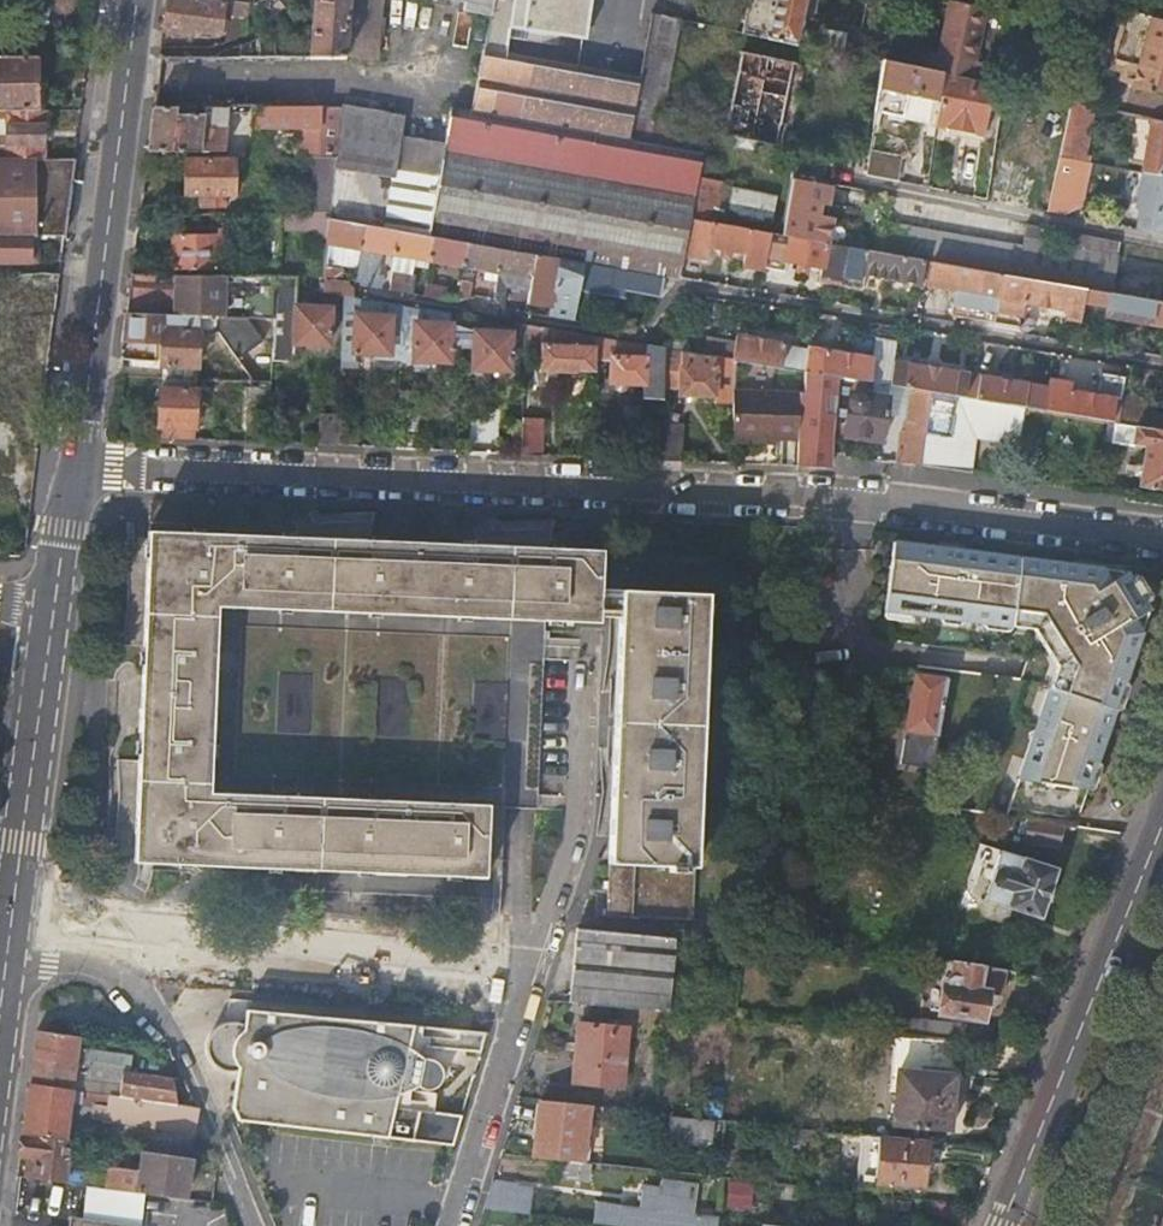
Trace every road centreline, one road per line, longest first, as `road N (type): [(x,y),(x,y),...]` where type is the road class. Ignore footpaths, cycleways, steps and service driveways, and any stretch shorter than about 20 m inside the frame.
road 1 (residential): [(1162,540),(911,505),(775,495),(77,467)]
road 2 (secondary): [(77,467),(138,0)]
road 3 (residential): [(1004,1225),(1162,828)]
road 4 (residential): [(107,936),(525,974)]
road 5 (residential): [(255,1225),(183,1052),(107,936)]
road 6 (secondary): [(13,929),(52,633)]
road 7 (residential): [(451,1225),(525,974)]
road 8 (secondary): [(52,633),(77,467)]

